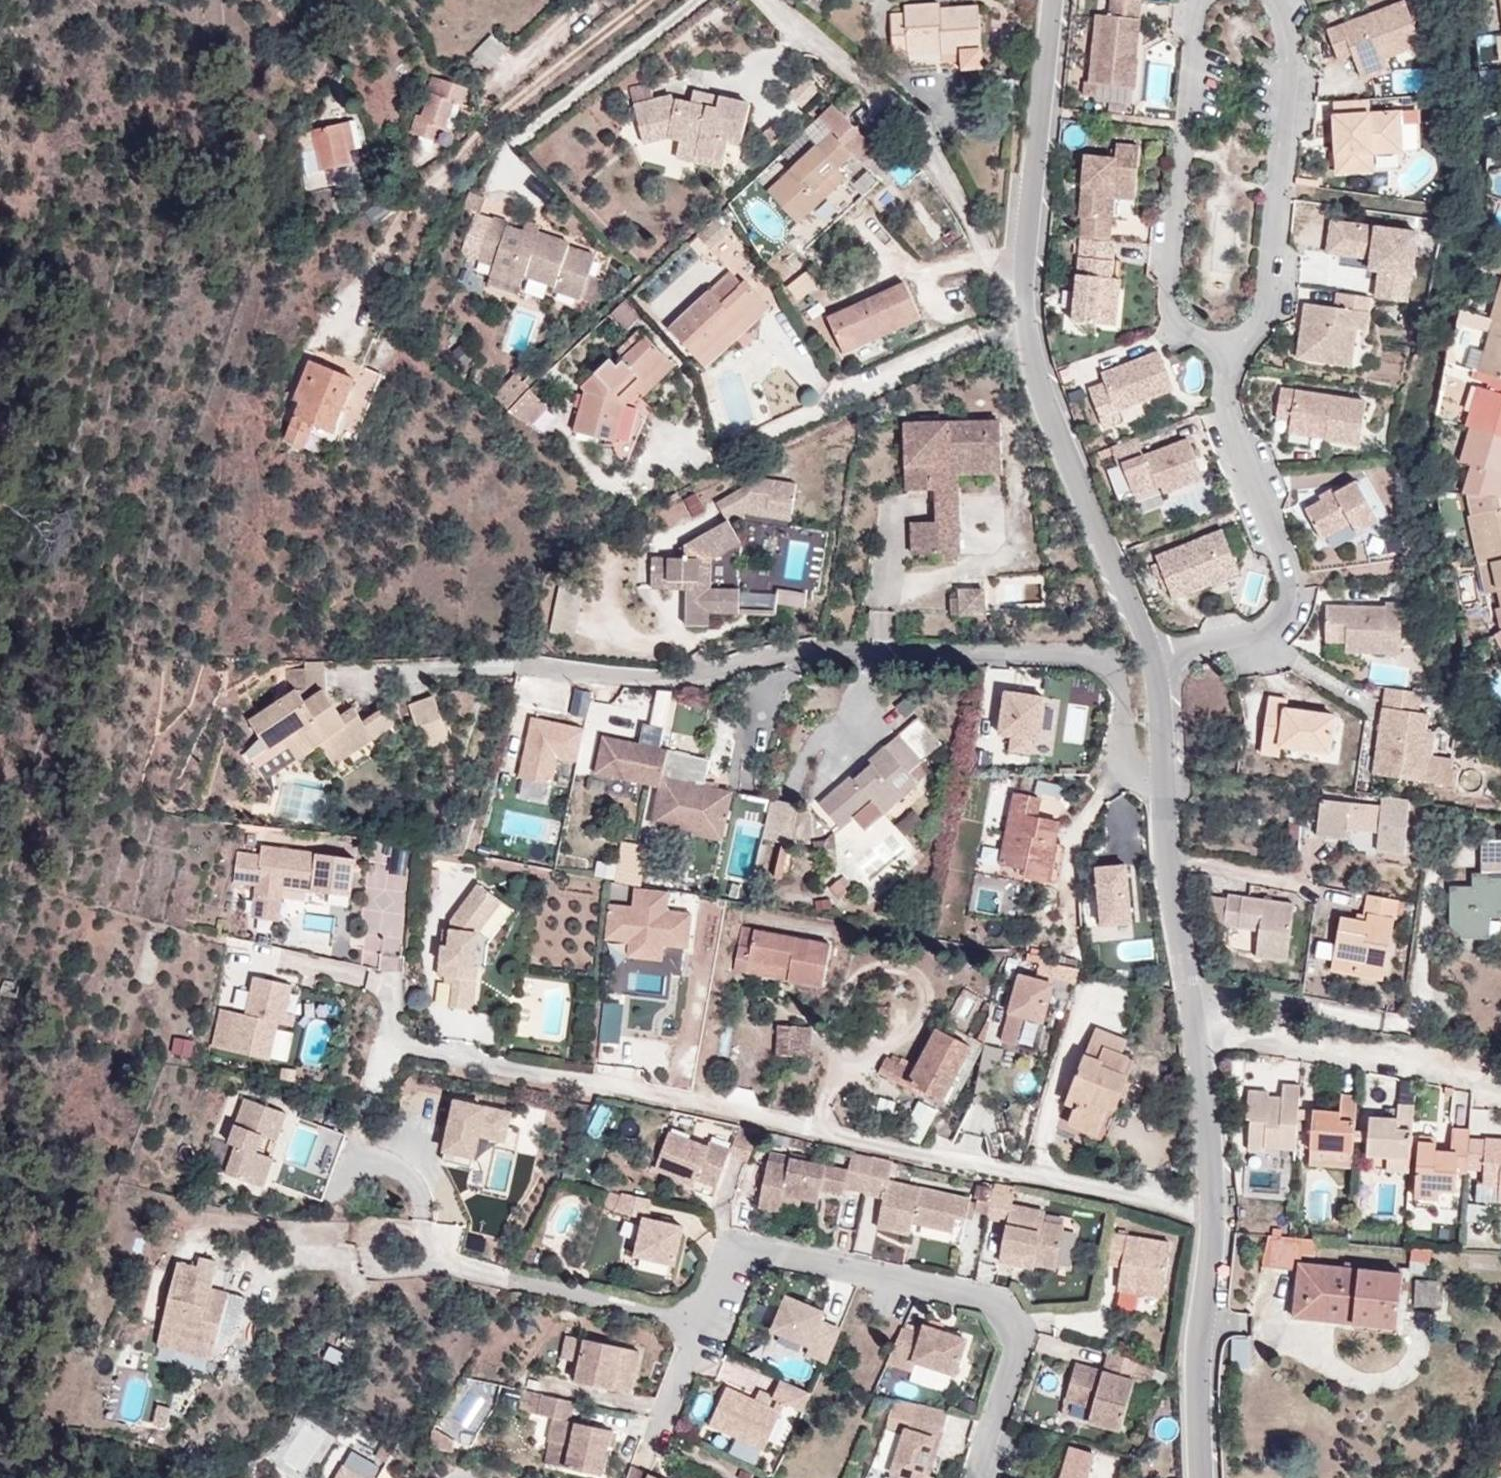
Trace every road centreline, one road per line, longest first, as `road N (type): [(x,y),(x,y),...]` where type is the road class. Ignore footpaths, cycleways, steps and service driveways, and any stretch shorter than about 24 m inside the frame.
road 1 (residential): [(393,1042),(1216,1211)]
road 2 (residential): [(1054,0),(1034,161),(1027,323),(1156,663)]
road 3 (residential): [(978,1477),(1020,1346),(990,1297),(764,1248),(726,1266),(704,1326)]
road 4 (residential): [(1208,0),(1196,32),(1170,283),(1172,307),(1228,359),(1229,384)]
road 5 (residential): [(1229,384),(1269,310),(1275,280),(1295,46),(1284,0)]
road 6 (residential): [(1156,663),(1256,640),(1287,602),(1292,581),(1237,439),(1229,384)]
road 7 (residential): [(1156,663),(1195,1020)]
road 8 (residential): [(1195,1020),(1500,1072)]
road 9 (residential): [(704,1326),(436,1260)]
road 10 (residential): [(1216,1211),(1200,1404),(1204,1477)]
road 11 (residential): [(1195,1020),(1216,1211)]

